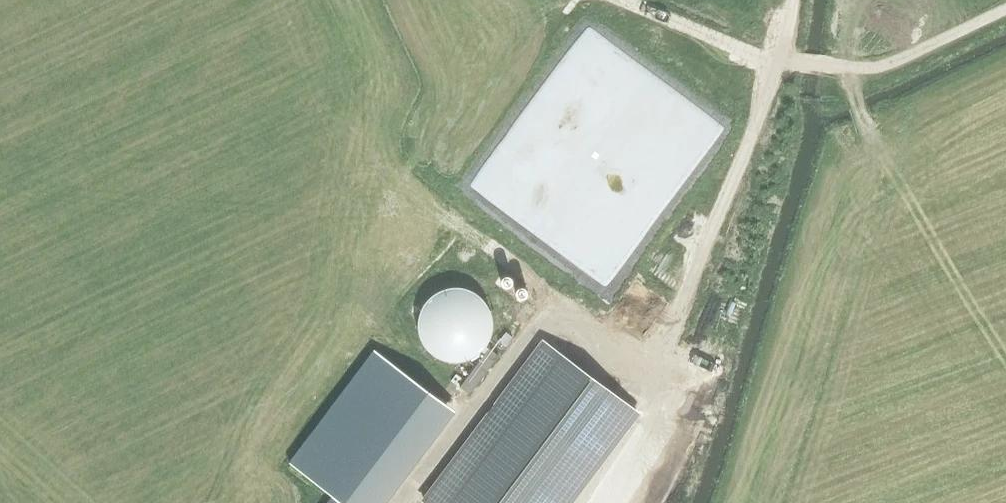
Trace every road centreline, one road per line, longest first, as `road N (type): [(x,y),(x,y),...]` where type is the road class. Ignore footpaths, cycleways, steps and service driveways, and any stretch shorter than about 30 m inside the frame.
road 1 (track): [(653,424),(669,399),(650,382),(785,57),(794,0)]
road 2 (track): [(626,0),(728,43),(848,67),(871,67),(1005,7)]

